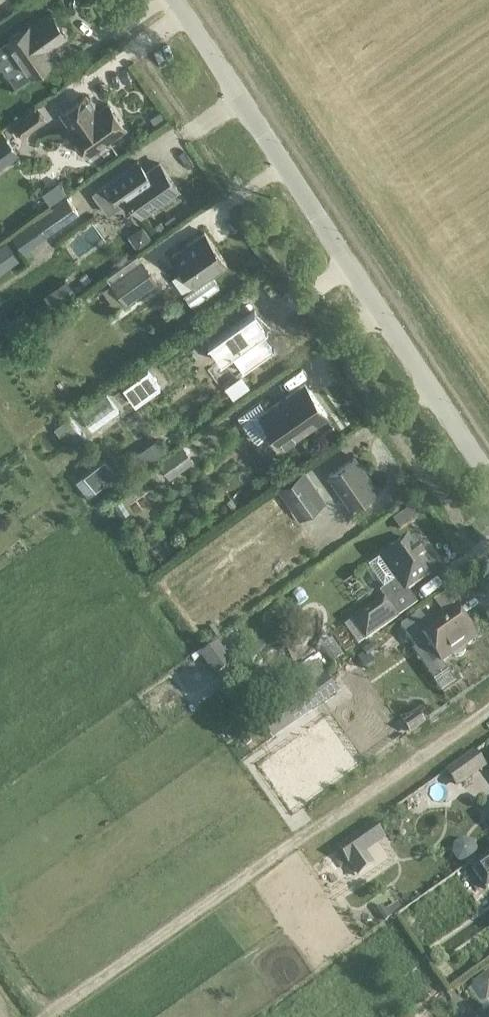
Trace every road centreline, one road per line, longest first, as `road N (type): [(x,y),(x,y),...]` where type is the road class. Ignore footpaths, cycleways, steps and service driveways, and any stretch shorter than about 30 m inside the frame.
road 1 (tertiary): [(488,473),(173,0)]

